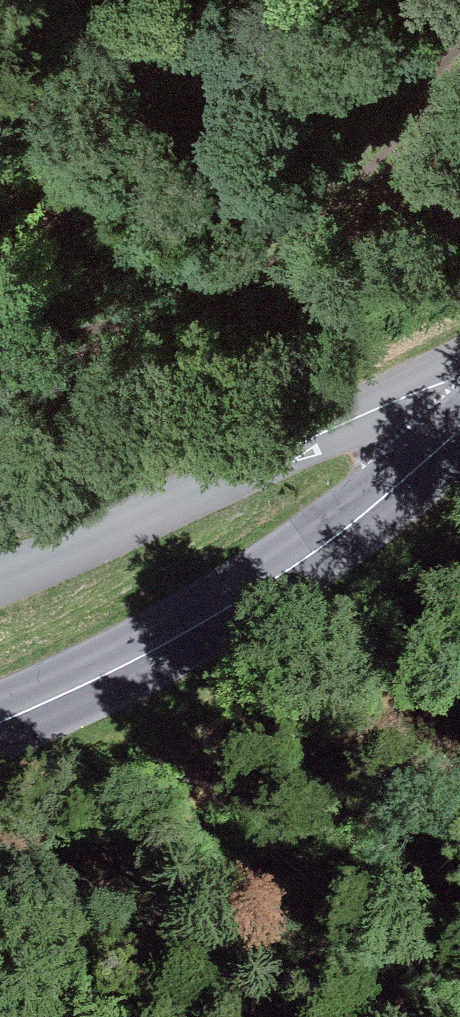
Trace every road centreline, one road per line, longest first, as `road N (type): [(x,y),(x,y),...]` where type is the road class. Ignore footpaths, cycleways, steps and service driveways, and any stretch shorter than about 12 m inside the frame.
road 1 (tertiary): [(459,430),(280,575),(155,650),(0,722)]
road 2 (tertiary): [(459,381),(0,578)]

